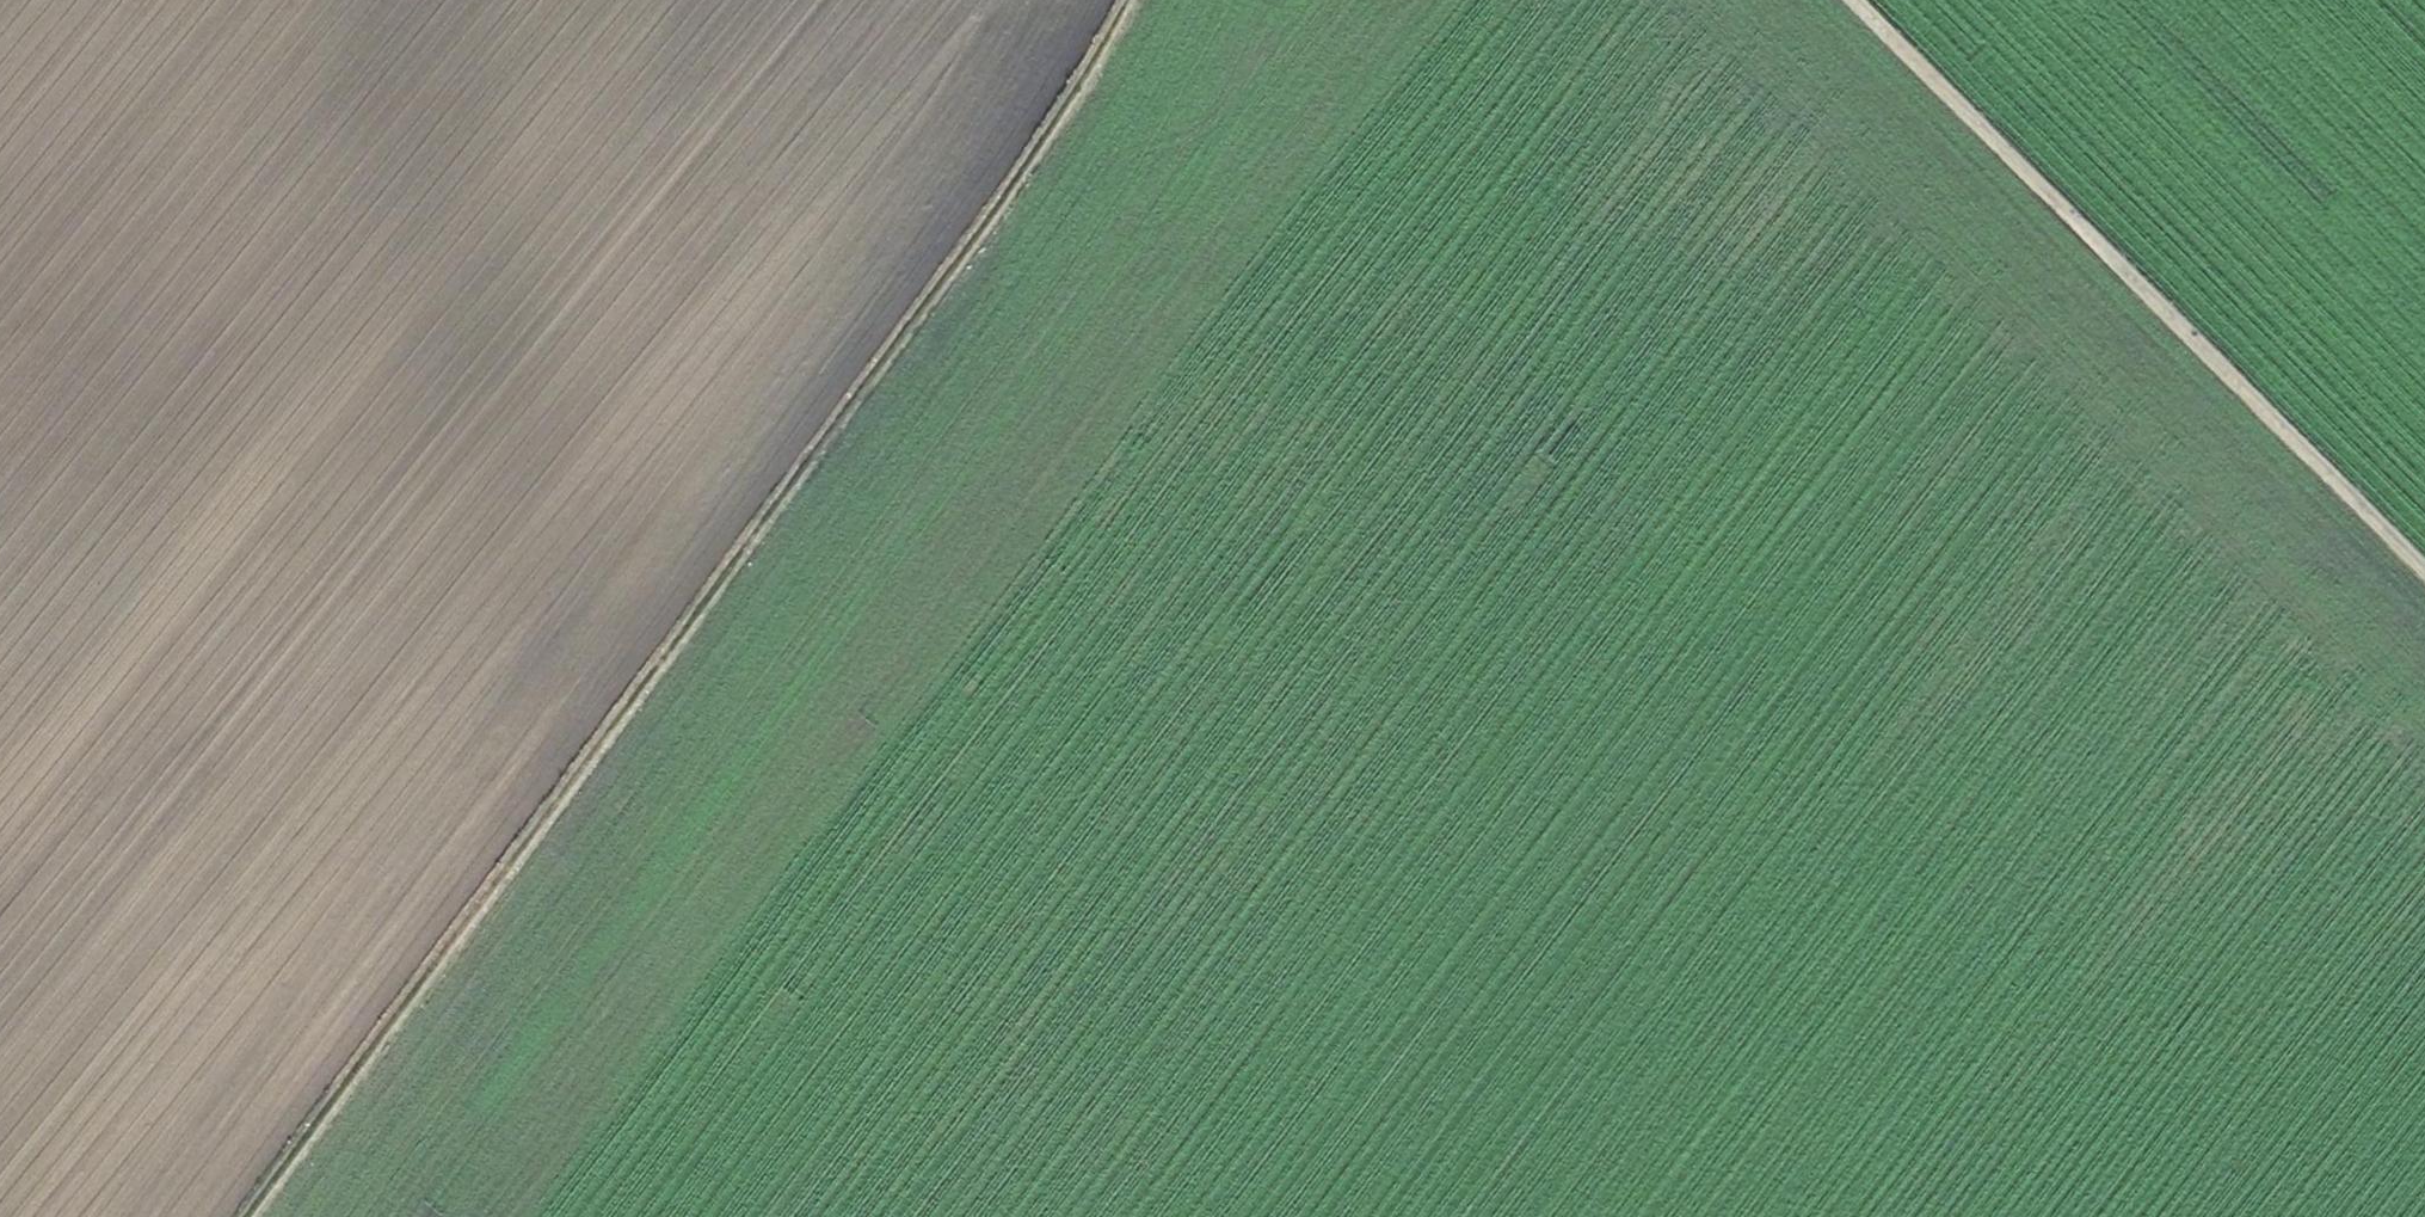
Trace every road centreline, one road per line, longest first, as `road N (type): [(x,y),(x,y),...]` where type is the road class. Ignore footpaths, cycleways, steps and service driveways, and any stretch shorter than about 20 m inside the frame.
road 1 (track): [(249,1216),(999,204),(1123,0)]
road 2 (track): [(1854,0),(2424,571)]

